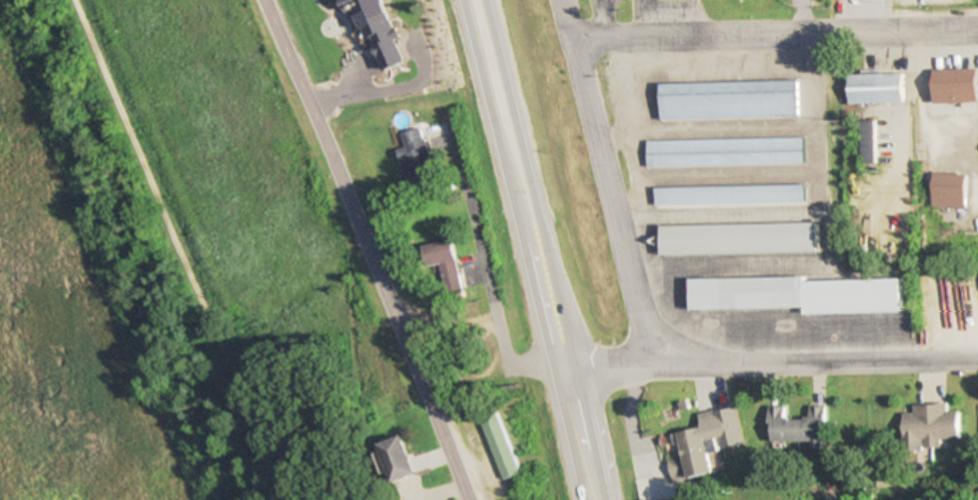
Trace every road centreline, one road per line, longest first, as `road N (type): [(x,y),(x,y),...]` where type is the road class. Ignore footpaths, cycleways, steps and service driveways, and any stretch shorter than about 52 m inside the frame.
road 1 (tertiary): [(263,0),(468,499)]
road 2 (primary): [(487,0),(610,499)]
road 3 (primary): [(463,0),(586,499)]
road 4 (residential): [(553,363),(977,359)]
road 5 (residential): [(579,38),(977,30)]
road 6 (residential): [(568,0),(653,362)]

